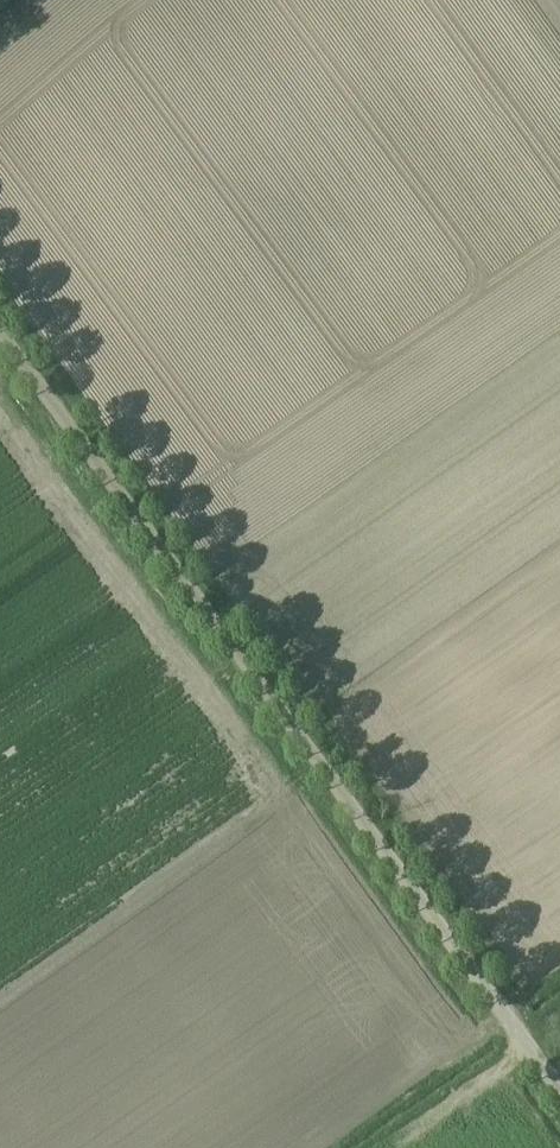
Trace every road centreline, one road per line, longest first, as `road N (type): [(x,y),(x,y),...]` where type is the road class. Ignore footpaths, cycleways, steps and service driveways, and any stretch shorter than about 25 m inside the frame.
road 1 (unclassified): [(559,1078),(0,332)]

